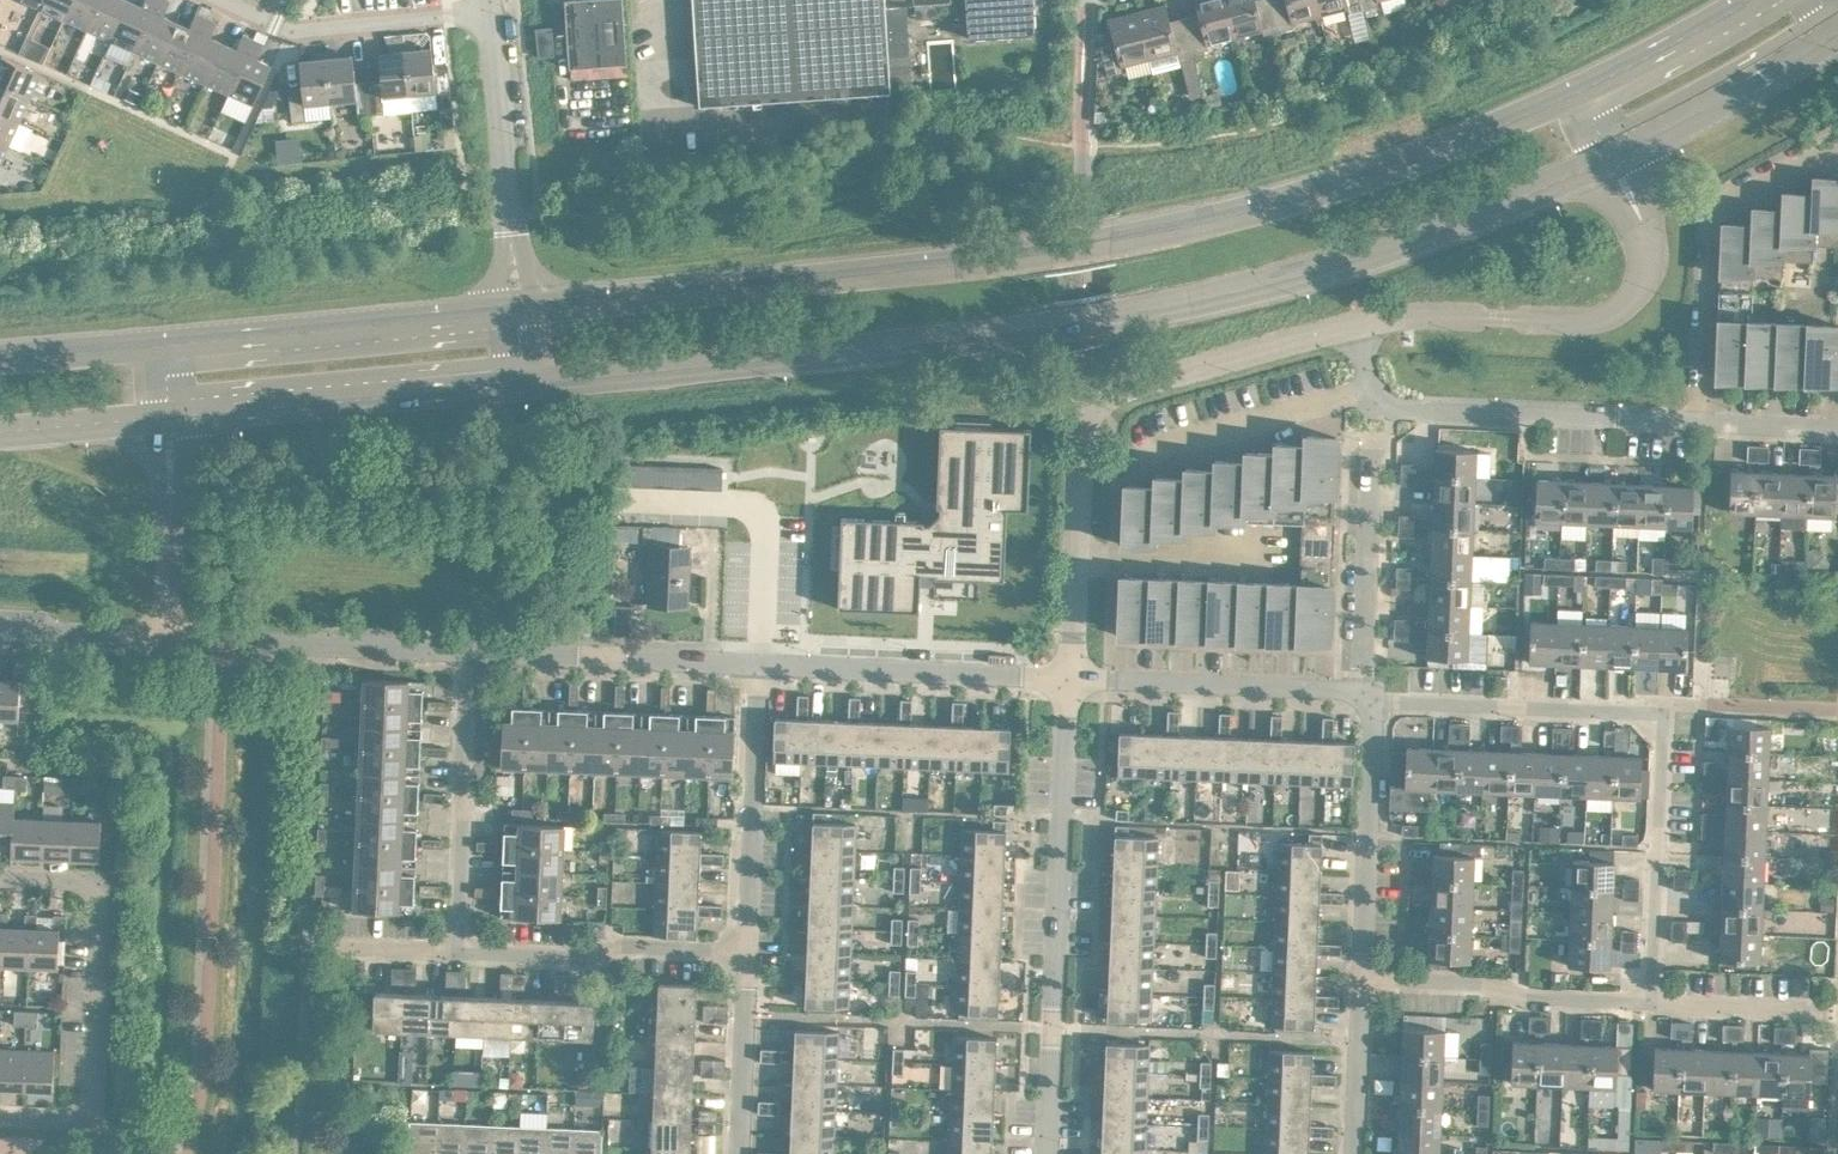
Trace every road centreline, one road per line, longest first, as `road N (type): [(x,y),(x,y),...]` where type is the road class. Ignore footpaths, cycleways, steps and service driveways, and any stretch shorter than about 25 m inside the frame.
road 1 (secondary): [(523,384),(979,336),(1238,292),(1407,239),(1614,156)]
road 2 (secondary): [(1582,89),(1377,170),(1223,218),(1009,258),(516,311)]
road 3 (residential): [(1649,1004),(1662,711),(1375,698)]
road 4 (residential): [(1045,1153),(1068,684)]
road 5 (residential): [(1073,567),(1090,415),(1124,389),(1359,328)]
road 6 (residential): [(0,1116),(93,1119),(103,900),(85,878),(0,875)]
road 7 (secondary): [(162,419),(523,384)]
road 8 (residential): [(1359,328),(1412,317),(1621,315),(1649,284),(1651,228)]
road 9 (secondary): [(516,311),(160,347)]
road 10 (residential): [(1837,141),(1710,220),(1708,424)]
road 11 (residential): [(1708,424),(1389,409),(1370,387)]
road 12 (residential): [(760,669),(1068,684)]
road 13 (residential): [(746,968),(760,669)]
road 14 (residential): [(458,954),(472,656)]
road 15 (residential): [(176,642),(472,656)]
road 16 (residential): [(1068,684),(1360,697)]
road 17 (residential): [(746,968),(458,954)]
road 18 (residential): [(472,656),(760,669)]
road 19 (residential): [(1362,981),(1649,1004)]
road 20 (residential): [(1375,698),(1362,981)]
road 21 (residential): [(488,12),(292,31),(220,0)]
road 22 (residential): [(1117,473),(1370,387)]
road 23 (secondary): [(1614,156),(1837,34)]
road 24 (residential): [(1360,697),(1371,453)]
road 25 (unclassified): [(176,642),(162,419)]
road 26 (residential): [(510,220),(488,12)]
road 27 (secondary): [(1751,0),(1582,89)]
road 28 (residential): [(1649,1004),(1837,1013)]
road 29 (residential): [(738,1153),(746,968)]
road 30 (residential): [(0,632),(176,642)]
road 31 (residential): [(1362,981),(1354,1153)]
road 32 (secondary): [(0,433),(162,419)]
road 33 (secondary): [(160,347),(0,359)]
road 34 (residential): [(1837,430),(1708,424)]
road 35 (residential): [(458,954),(336,949)]

